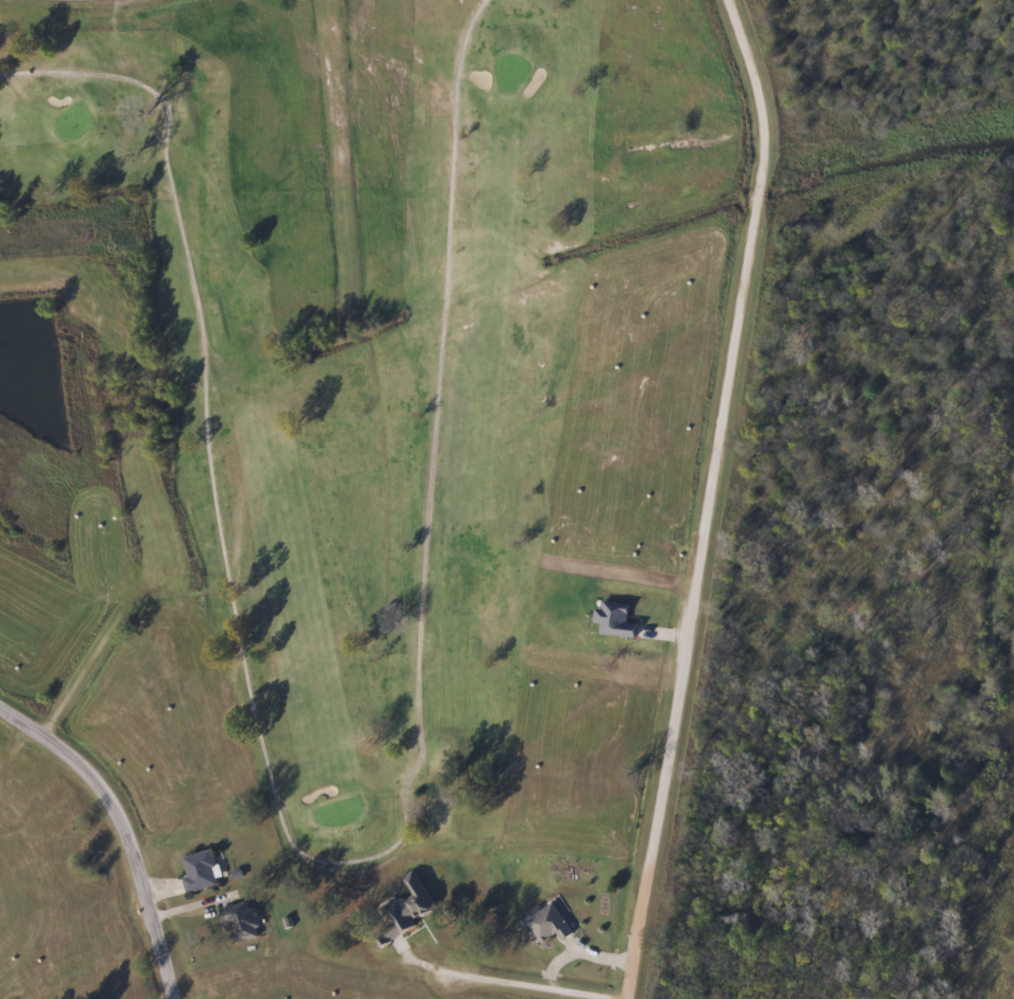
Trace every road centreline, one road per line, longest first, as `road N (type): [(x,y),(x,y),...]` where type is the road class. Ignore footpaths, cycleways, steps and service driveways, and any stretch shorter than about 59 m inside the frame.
road 1 (residential): [(629,998),(765,165),(763,86),(731,0)]
road 2 (residential): [(178,998),(115,801),(92,769),(0,705)]
road 3 (residential): [(325,331),(301,0)]

